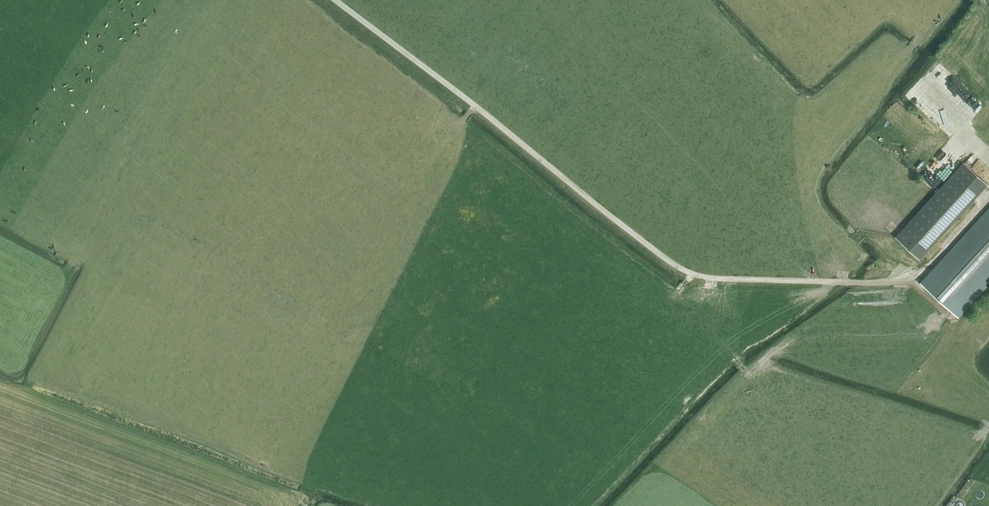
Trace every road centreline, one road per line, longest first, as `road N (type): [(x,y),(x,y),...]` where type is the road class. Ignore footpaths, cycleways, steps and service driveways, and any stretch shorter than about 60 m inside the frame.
road 1 (track): [(336,0),(682,269),(719,279),(860,282),(918,273)]

